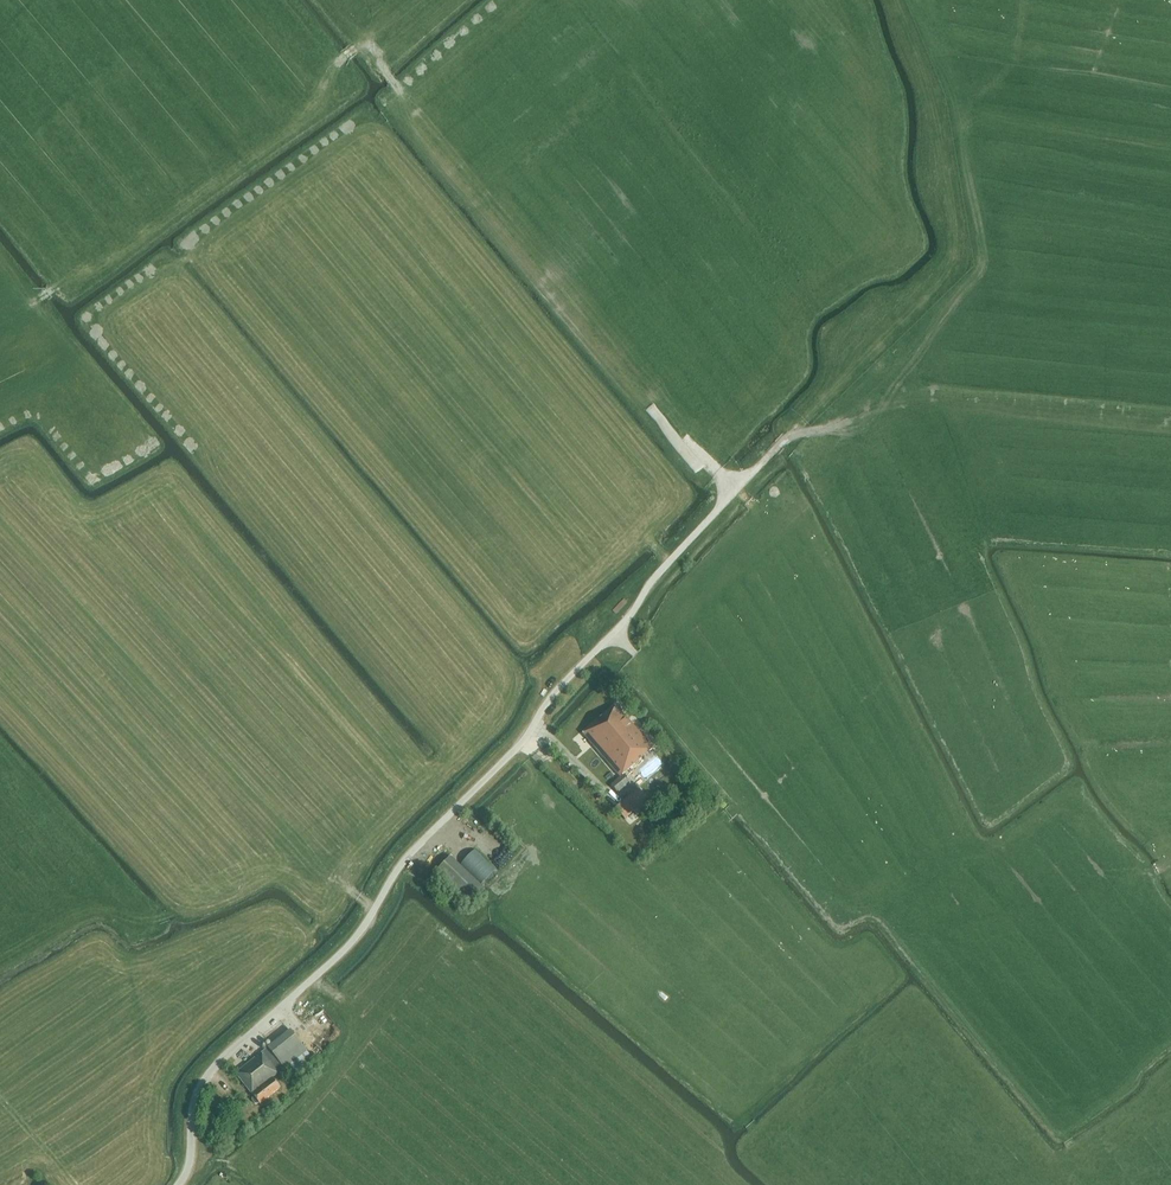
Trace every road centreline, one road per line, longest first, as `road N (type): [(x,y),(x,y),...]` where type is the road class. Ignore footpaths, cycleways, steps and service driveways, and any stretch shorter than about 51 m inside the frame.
road 1 (track): [(785,438),(737,488),(682,440)]

